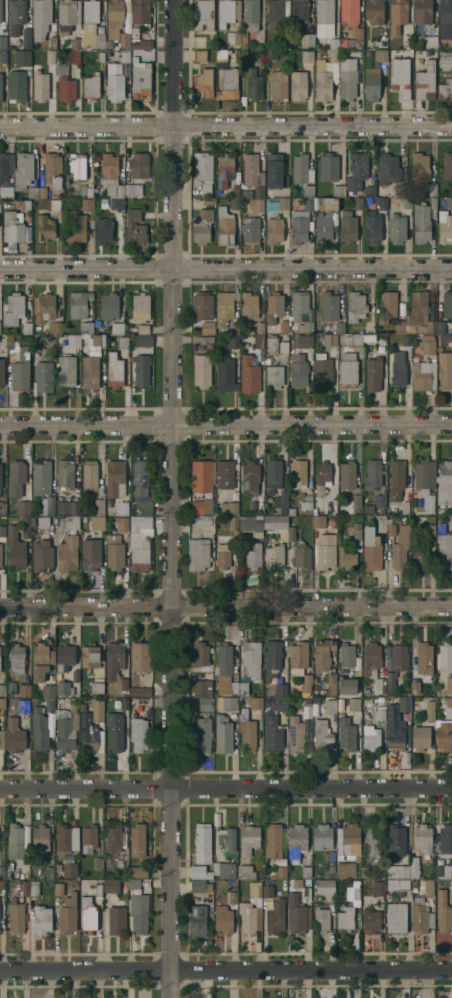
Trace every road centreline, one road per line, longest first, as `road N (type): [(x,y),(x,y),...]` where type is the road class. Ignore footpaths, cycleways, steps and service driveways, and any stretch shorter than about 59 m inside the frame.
road 1 (residential): [(175,0),(170,997)]
road 2 (residential): [(451,786),(0,790)]
road 3 (residential): [(451,267),(0,266)]
road 4 (tertiary): [(451,423),(0,422)]
road 5 (residential): [(451,606),(0,605)]
road 6 (residential): [(451,126),(0,125)]
road 7 (residential): [(451,971),(0,971)]

